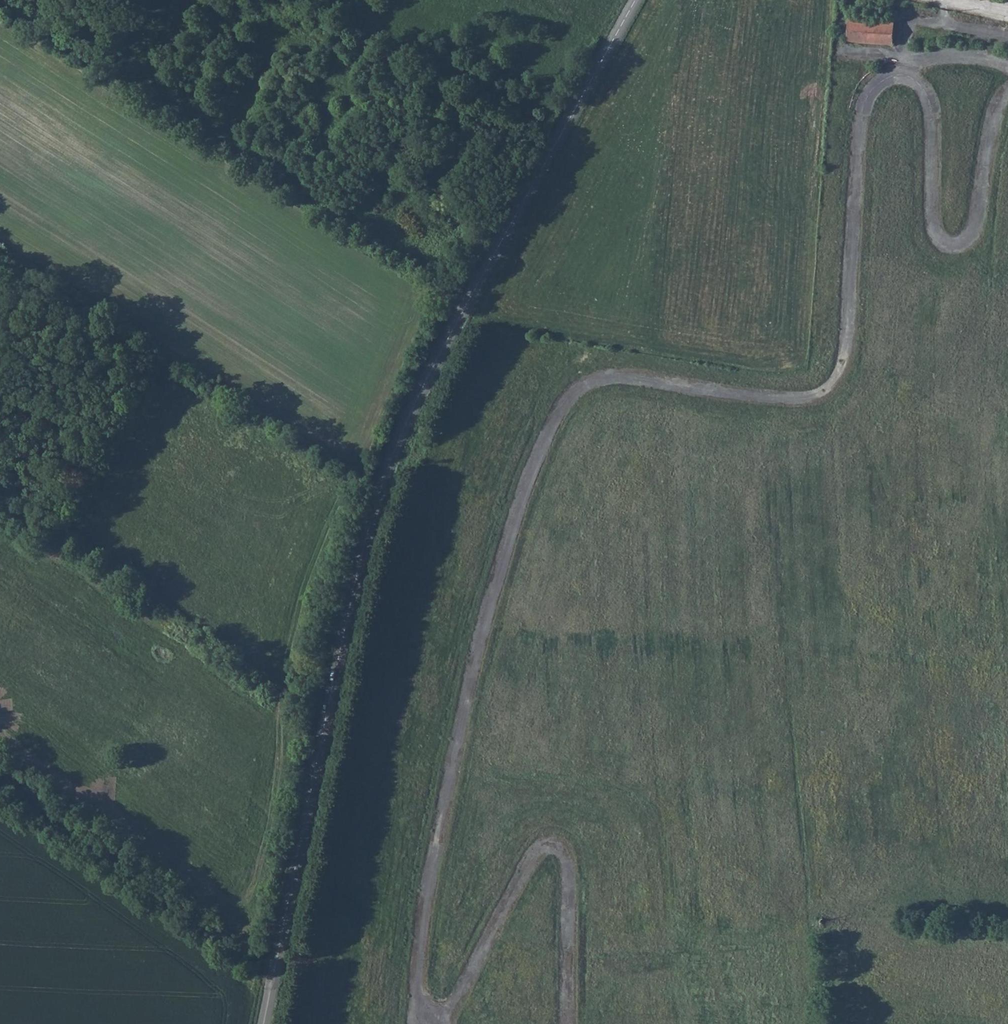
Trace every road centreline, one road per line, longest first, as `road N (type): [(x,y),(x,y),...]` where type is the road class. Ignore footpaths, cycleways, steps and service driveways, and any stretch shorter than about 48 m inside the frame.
road 1 (tertiary): [(636,0),(424,387),(383,485),(264,1023)]
road 2 (unknown): [(270,994),(0,769)]

